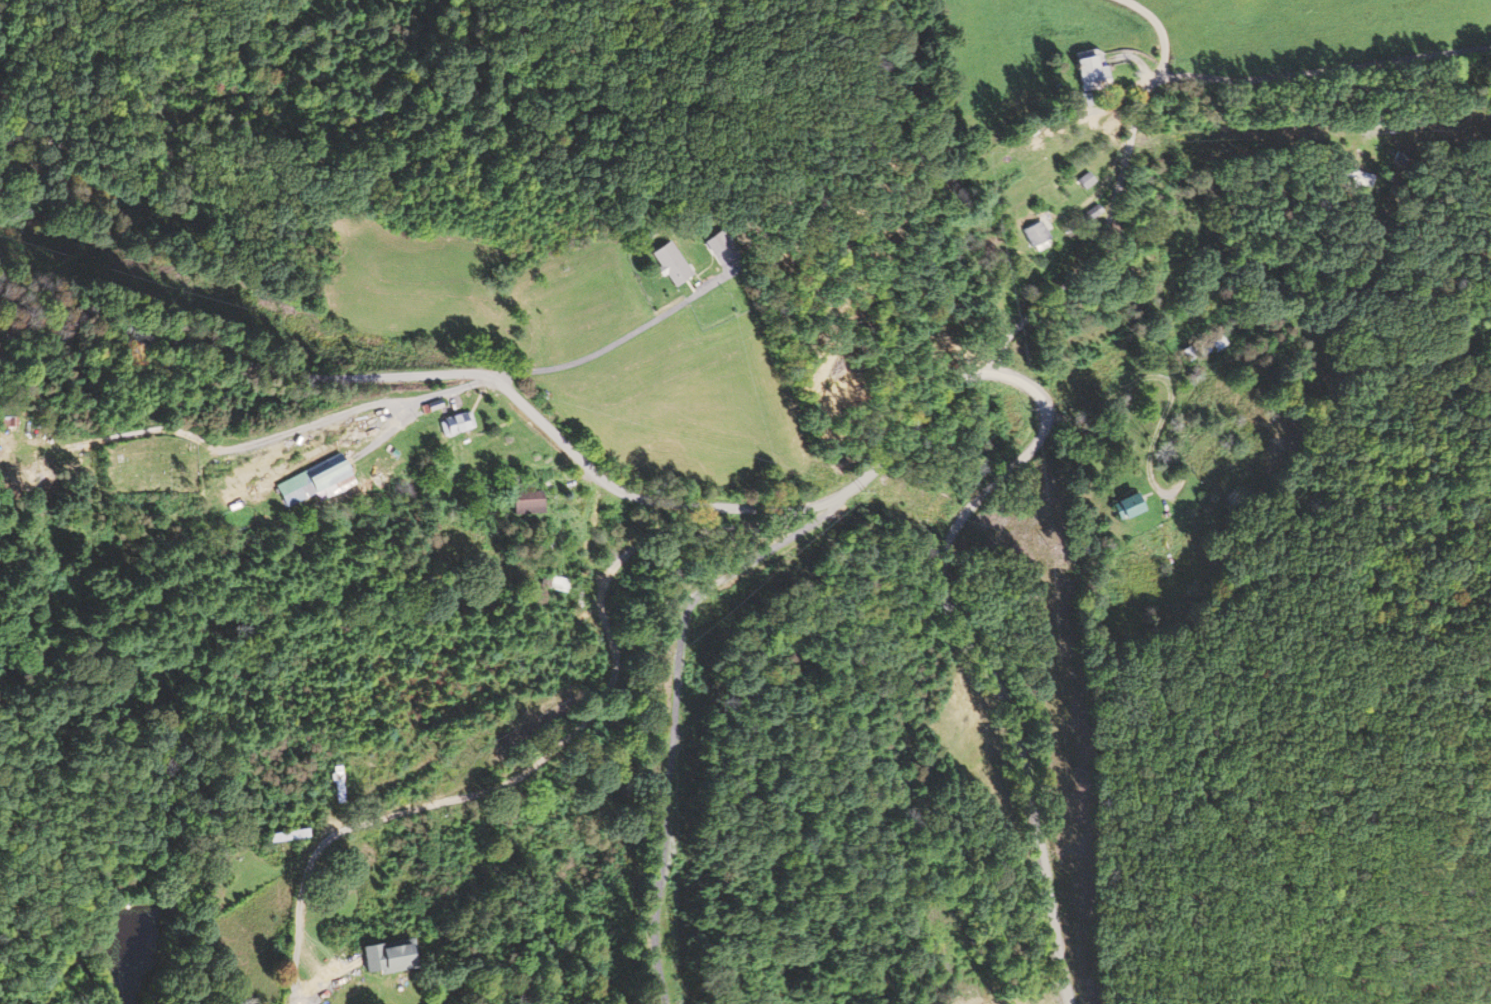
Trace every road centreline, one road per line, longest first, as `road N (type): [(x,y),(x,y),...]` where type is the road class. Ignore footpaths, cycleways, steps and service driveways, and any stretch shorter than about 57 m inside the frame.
road 1 (residential): [(0,334),(171,345),(306,379),(477,377),(503,388),(609,489),(636,504),(776,521),(831,512),(858,494),(942,392),(994,373)]
road 2 (residential): [(994,373),(1033,392),(1038,427),(956,519),(940,567),(942,593),(1009,720),(1068,1003)]
road 3 (residential): [(994,373),(1002,337),(1088,263),(1164,84),(1137,20),(1082,0)]
road 4 (residential): [(1490,94),(1442,74),(1164,84)]

